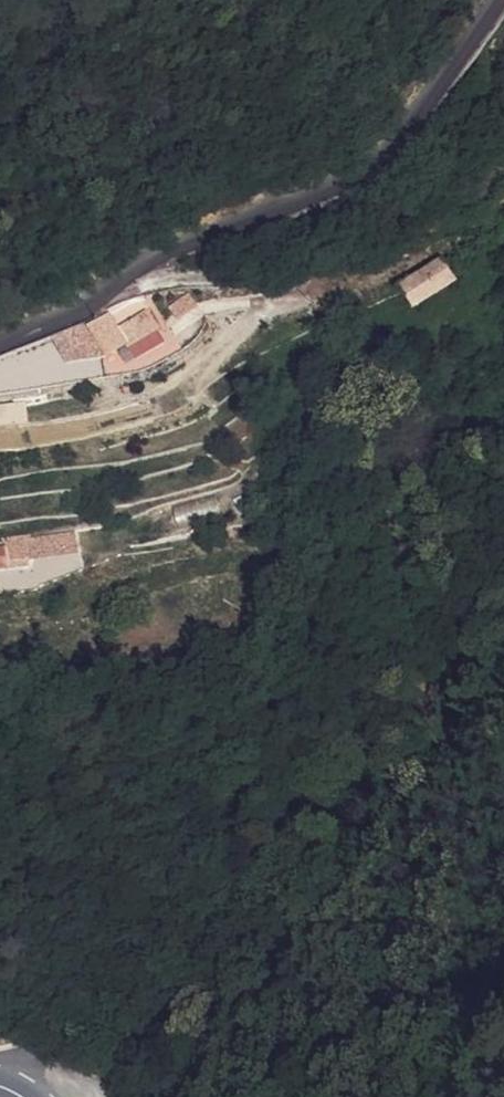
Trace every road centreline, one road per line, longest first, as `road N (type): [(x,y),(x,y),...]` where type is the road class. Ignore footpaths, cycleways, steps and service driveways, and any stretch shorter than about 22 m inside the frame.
road 1 (residential): [(0,340),(166,254),(343,180),(395,144),(498,0)]

